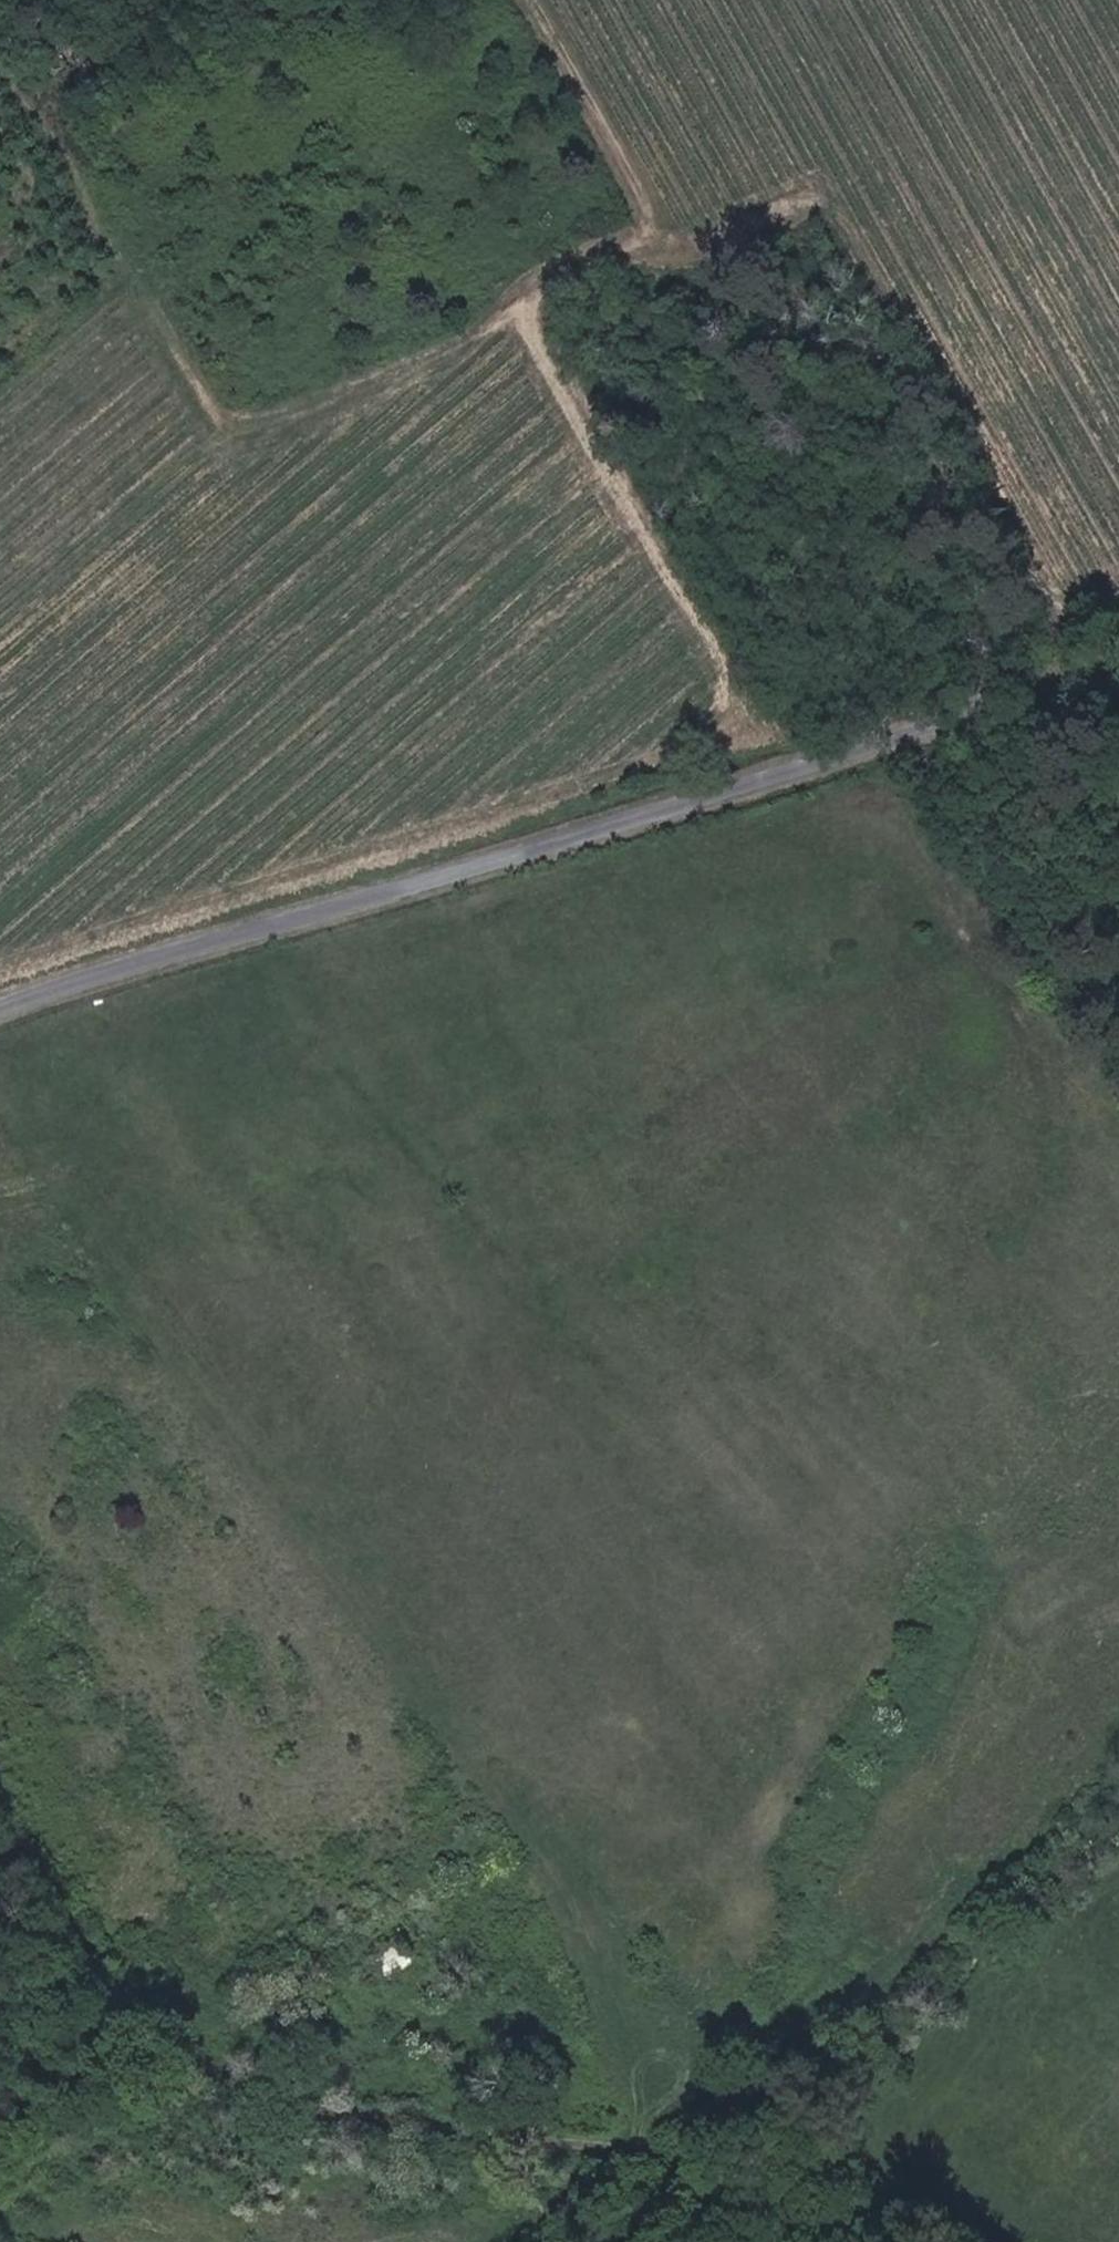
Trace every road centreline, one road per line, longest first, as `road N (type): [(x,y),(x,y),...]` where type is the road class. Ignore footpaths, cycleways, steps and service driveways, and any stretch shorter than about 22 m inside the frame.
road 1 (residential): [(1118,664),(786,775),(130,960),(0,1010)]
road 2 (unclassified): [(854,2241),(694,2171)]

